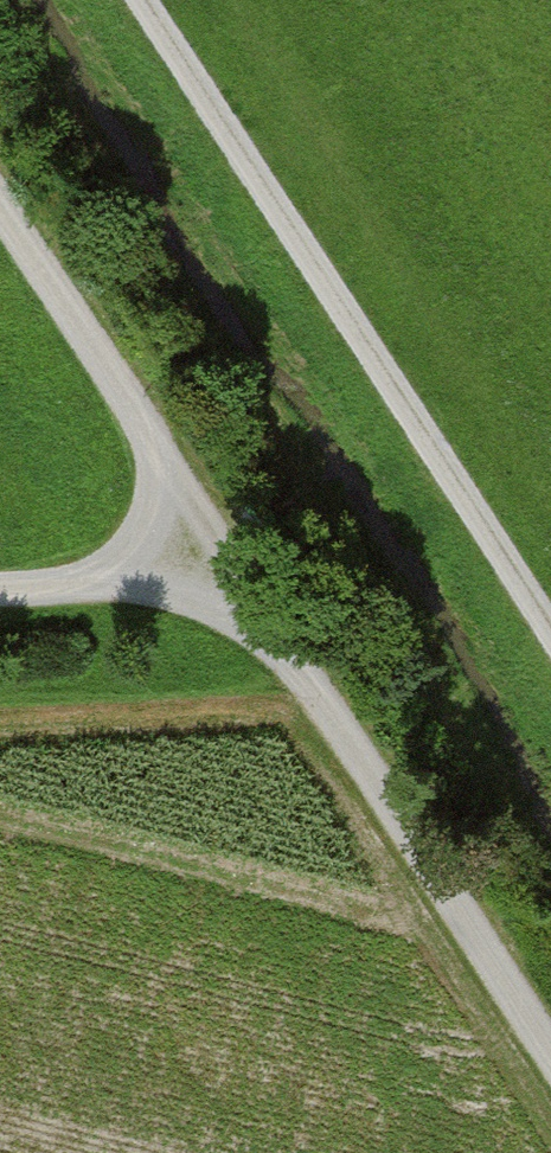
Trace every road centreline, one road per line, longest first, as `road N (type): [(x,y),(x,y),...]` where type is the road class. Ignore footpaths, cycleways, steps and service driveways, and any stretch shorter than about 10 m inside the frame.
road 1 (track): [(550,1063),(291,662),(181,555),(154,451),(0,211)]
road 2 (track): [(550,616),(152,0)]
road 3 (track): [(0,586),(77,583),(181,555)]

